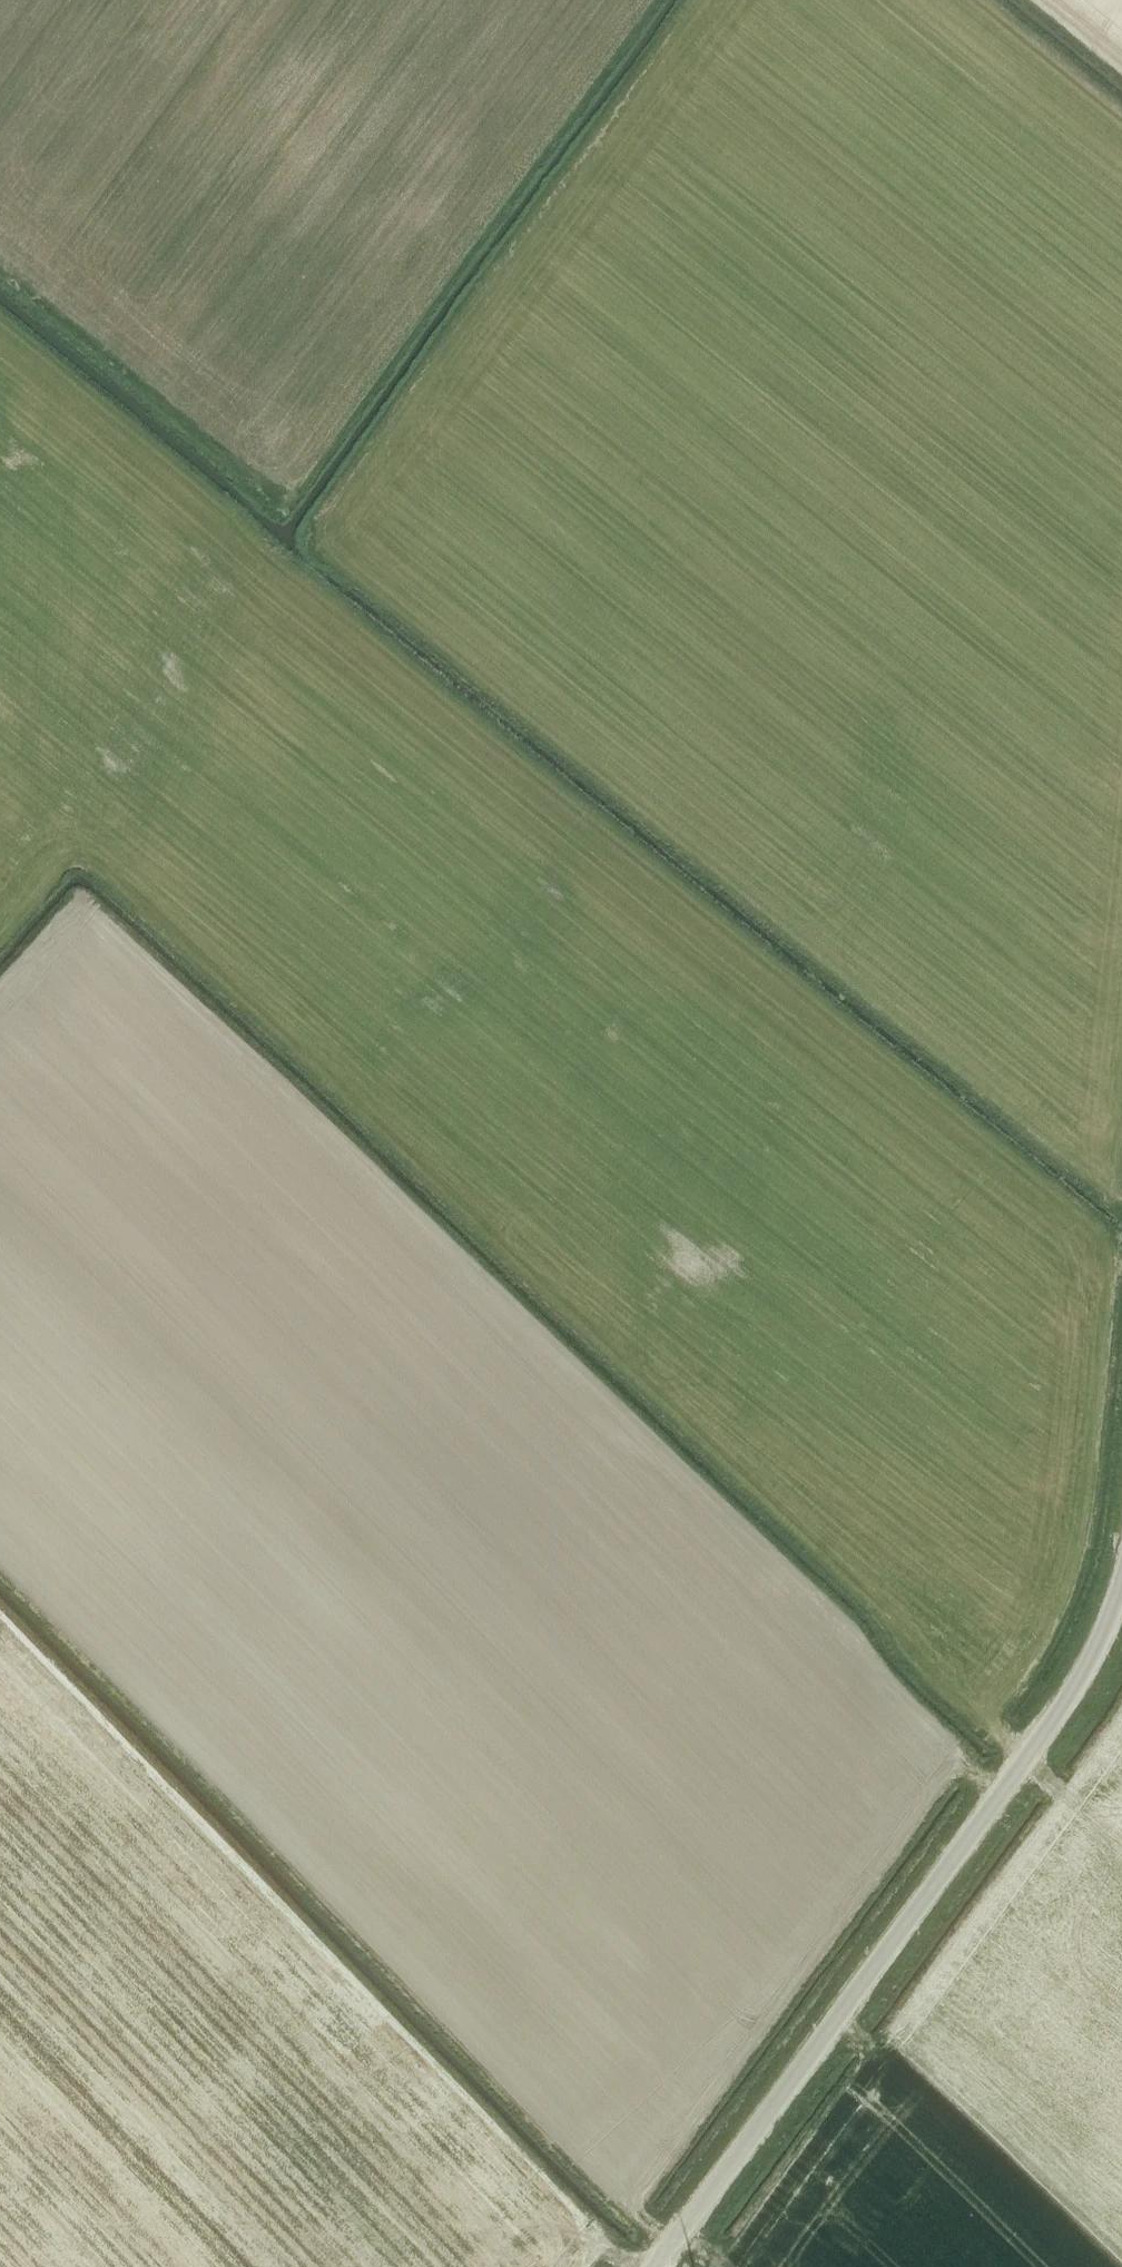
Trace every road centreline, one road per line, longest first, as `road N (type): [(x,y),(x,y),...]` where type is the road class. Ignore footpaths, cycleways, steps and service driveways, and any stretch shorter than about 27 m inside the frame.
road 1 (unclassified): [(655,2266),(1072,1705),(1121,1598)]

